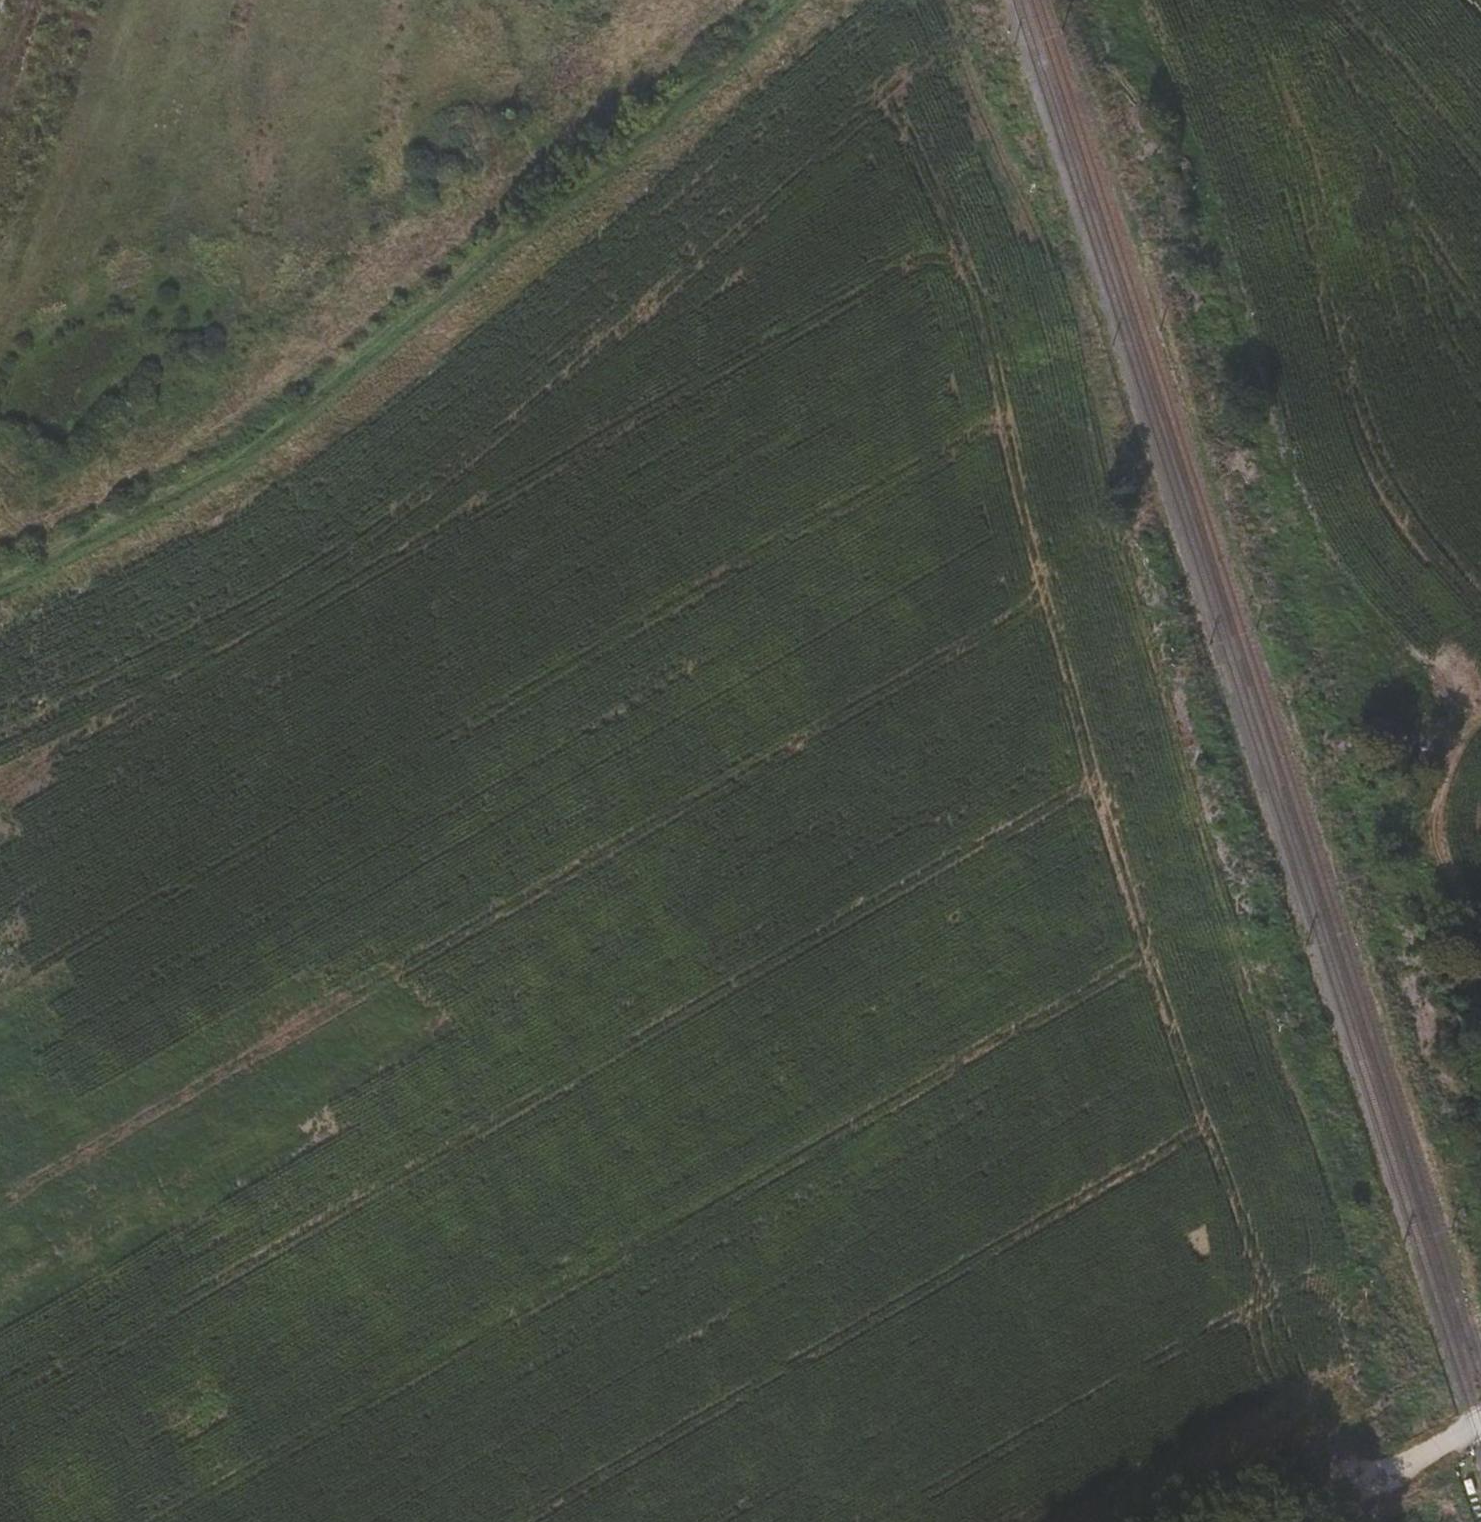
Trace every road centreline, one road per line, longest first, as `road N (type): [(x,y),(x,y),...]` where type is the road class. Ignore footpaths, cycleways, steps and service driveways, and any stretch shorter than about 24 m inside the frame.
road 1 (track): [(1480,936),(1427,843),(1437,766),(1480,722)]
road 2 (residential): [(1373,1487),(1480,1422)]

